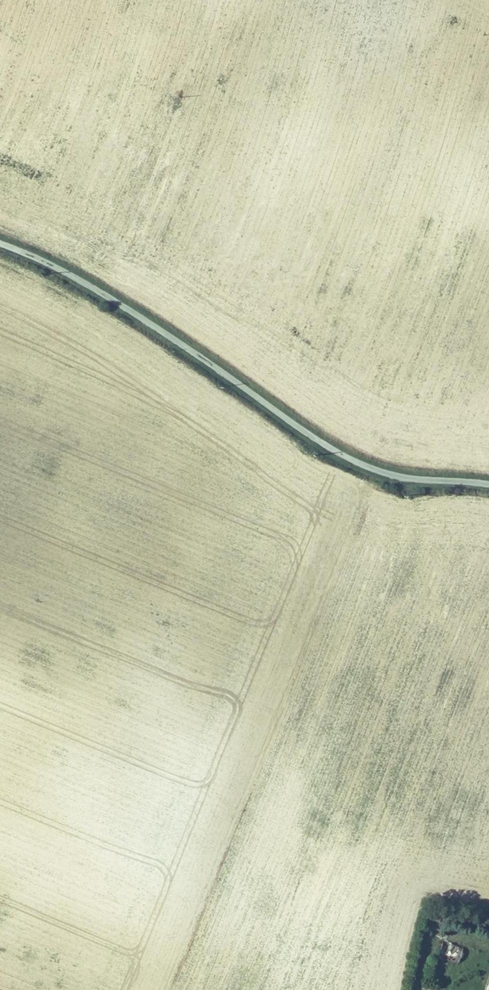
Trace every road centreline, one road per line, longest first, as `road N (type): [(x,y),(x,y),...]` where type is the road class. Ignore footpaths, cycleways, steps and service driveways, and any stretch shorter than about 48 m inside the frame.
road 1 (unclassified): [(0,239),(159,325),(368,466),(488,482)]

